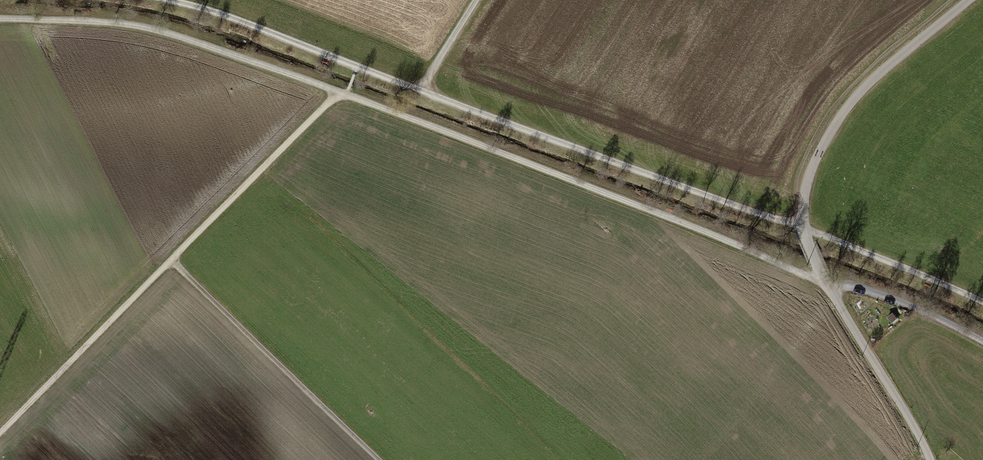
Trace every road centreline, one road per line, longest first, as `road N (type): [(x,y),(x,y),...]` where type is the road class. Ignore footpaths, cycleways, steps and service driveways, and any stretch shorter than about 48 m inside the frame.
road 1 (track): [(346,95),(828,286),(916,308),(982,341)]
road 2 (track): [(982,302),(804,227),(420,91)]
road 3 (unclassified): [(931,459),(828,286),(807,239),(804,206),(814,164),(851,101),(969,0)]
road 4 (track): [(0,435),(339,92)]
road 5 (track): [(0,19),(144,27),(339,92)]
road 6 (track): [(171,261),(379,459)]
road 7 (track): [(357,67),(170,0)]

